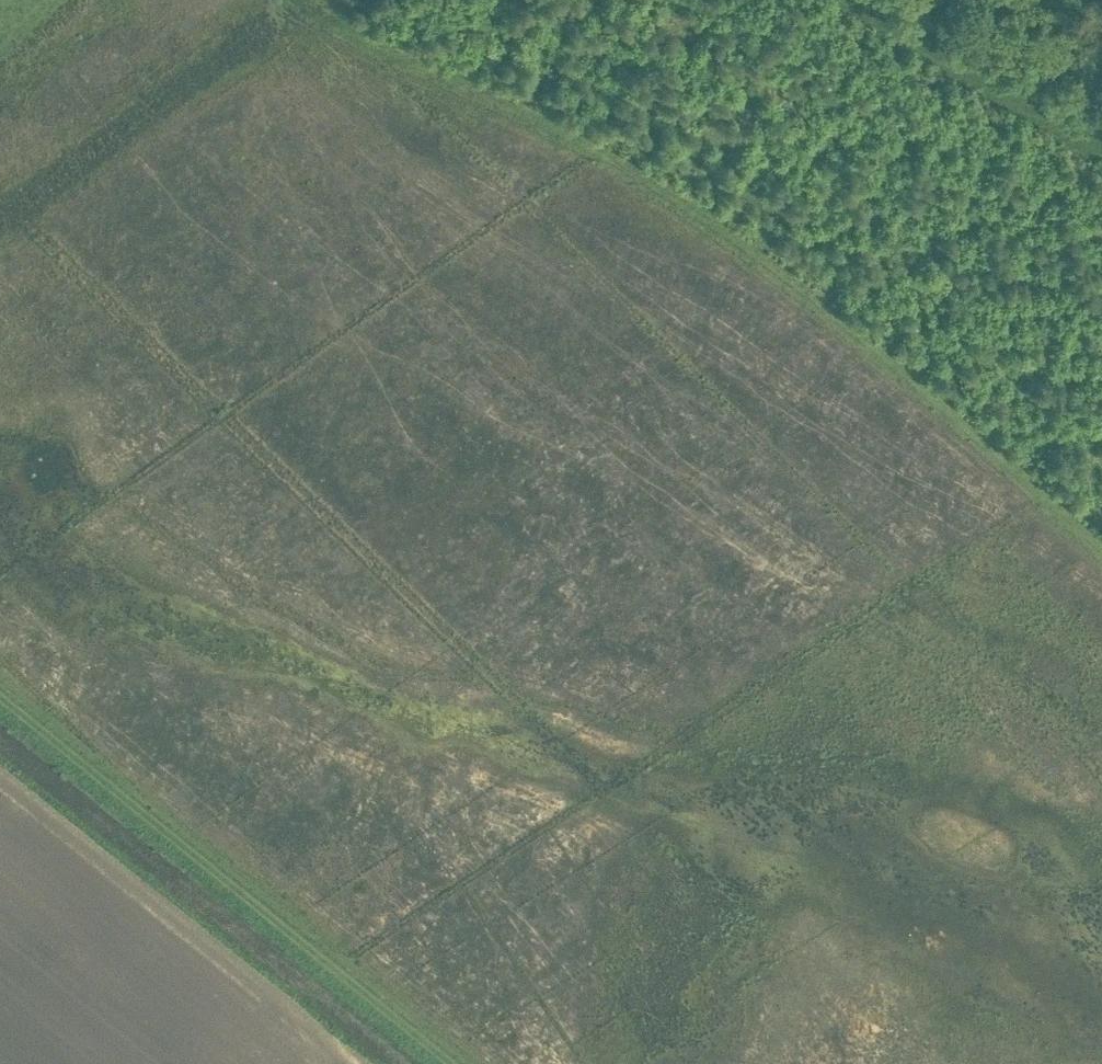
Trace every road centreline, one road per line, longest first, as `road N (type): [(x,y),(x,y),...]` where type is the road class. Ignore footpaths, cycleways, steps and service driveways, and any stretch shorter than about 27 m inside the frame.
road 1 (track): [(1101,135),(877,0)]

